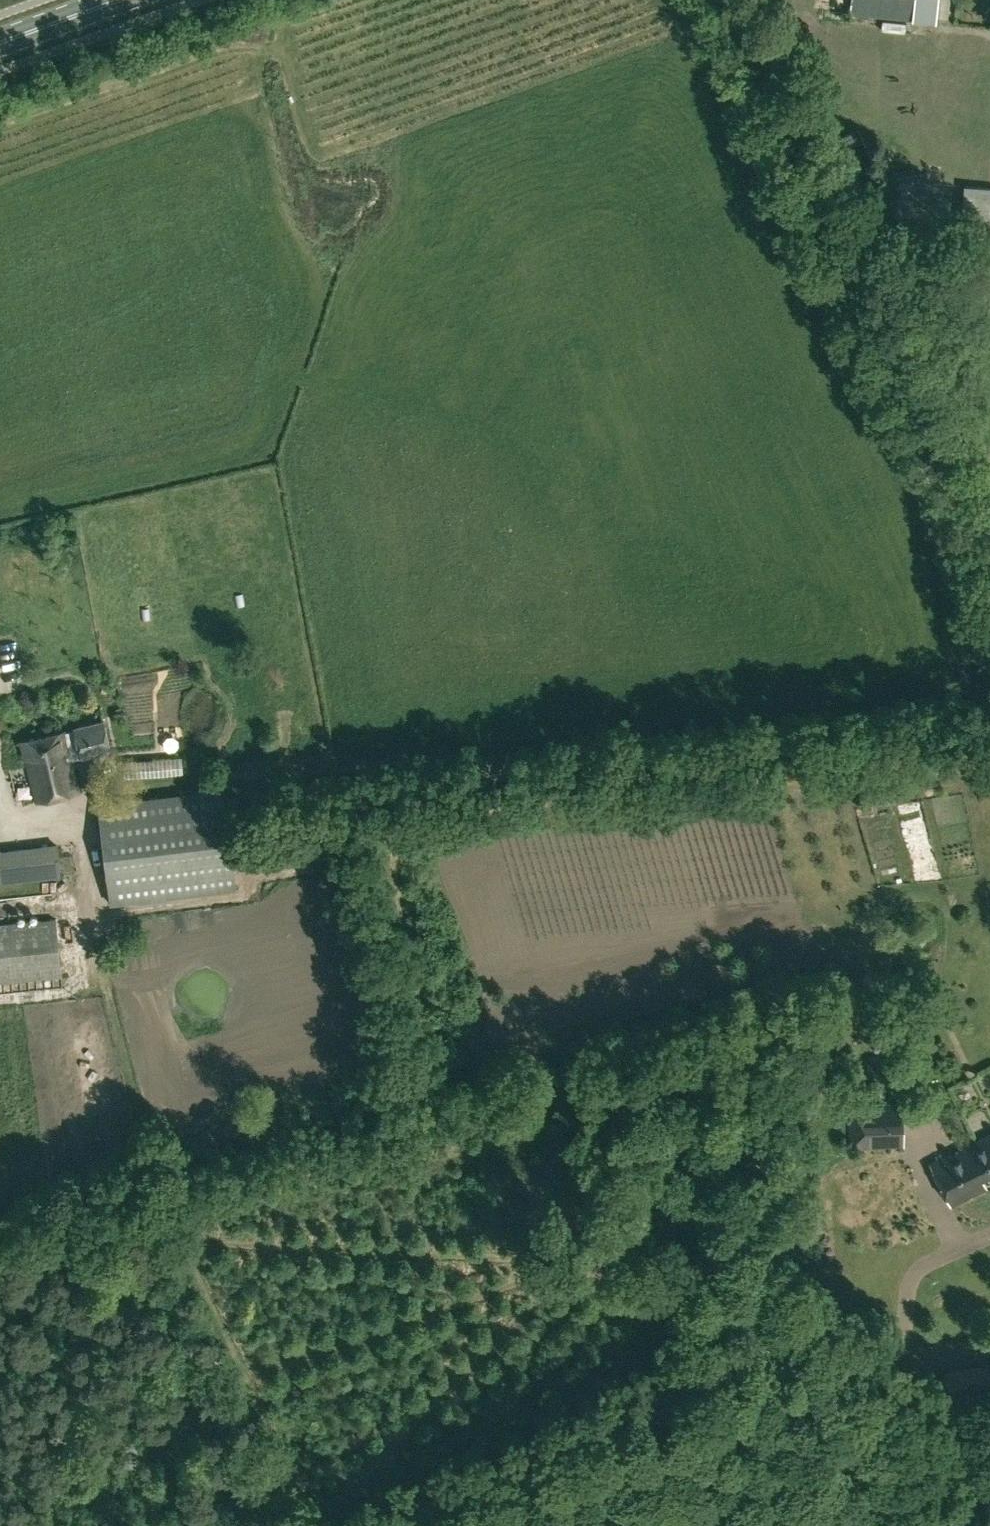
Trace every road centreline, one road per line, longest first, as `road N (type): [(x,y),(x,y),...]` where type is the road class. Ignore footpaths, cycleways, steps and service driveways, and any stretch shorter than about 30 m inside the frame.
road 1 (track): [(989,540),(731,0)]
road 2 (unclassified): [(0,731),(11,805),(41,822),(82,827),(88,842)]
road 3 (primary): [(0,43),(121,0)]

